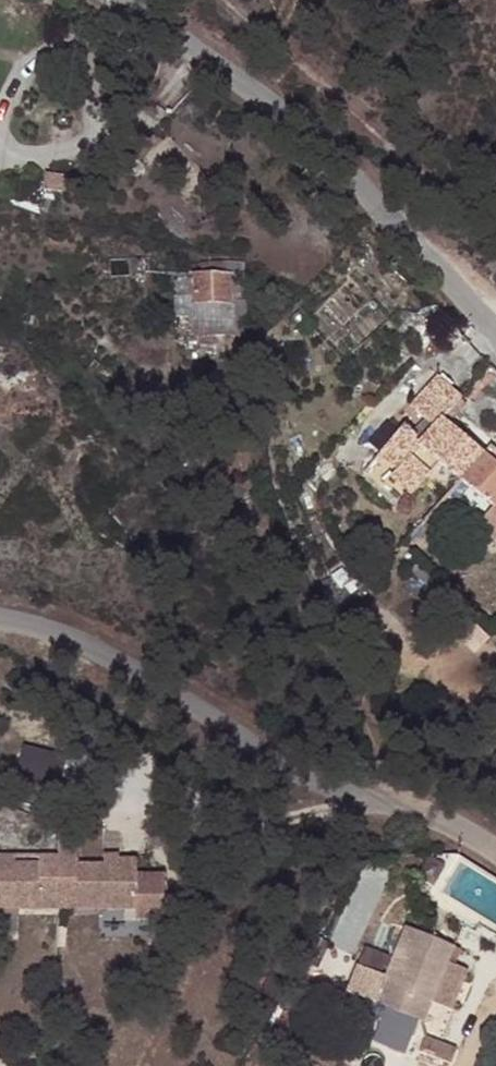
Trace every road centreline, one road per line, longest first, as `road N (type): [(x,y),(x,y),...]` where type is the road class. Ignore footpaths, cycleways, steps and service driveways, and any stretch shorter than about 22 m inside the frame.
road 1 (unclassified): [(495,850),(73,639),(0,619)]
road 2 (unclassified): [(127,0),(167,23),(495,339)]

